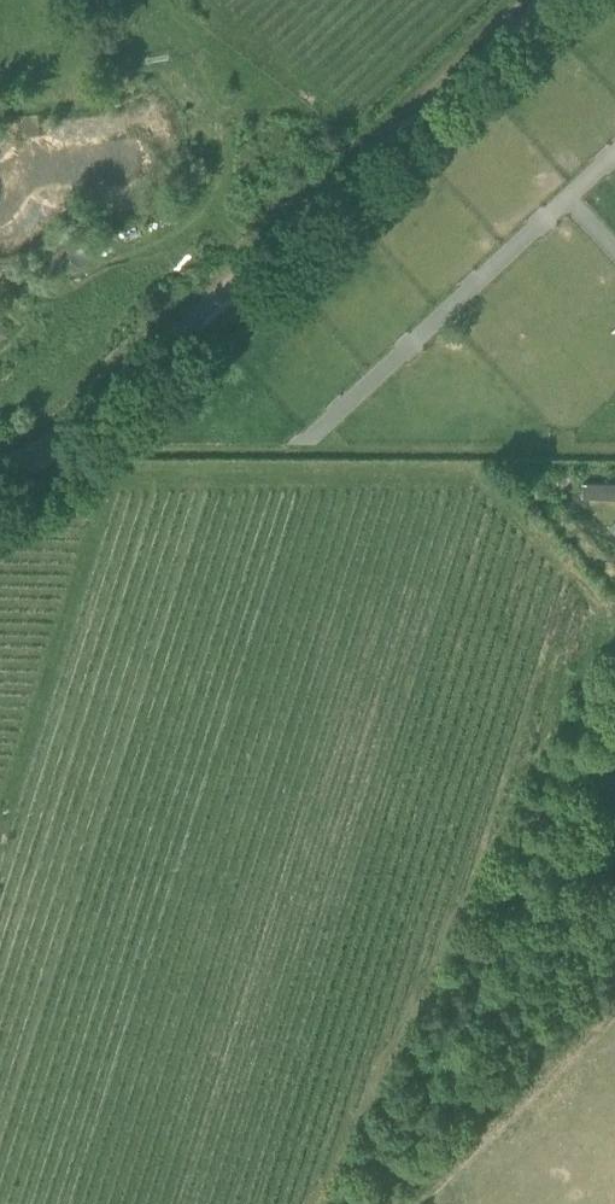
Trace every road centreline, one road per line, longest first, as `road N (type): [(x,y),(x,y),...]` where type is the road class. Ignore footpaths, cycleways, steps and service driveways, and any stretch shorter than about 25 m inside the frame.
road 1 (unclassified): [(0,473),(46,454),(534,0)]

